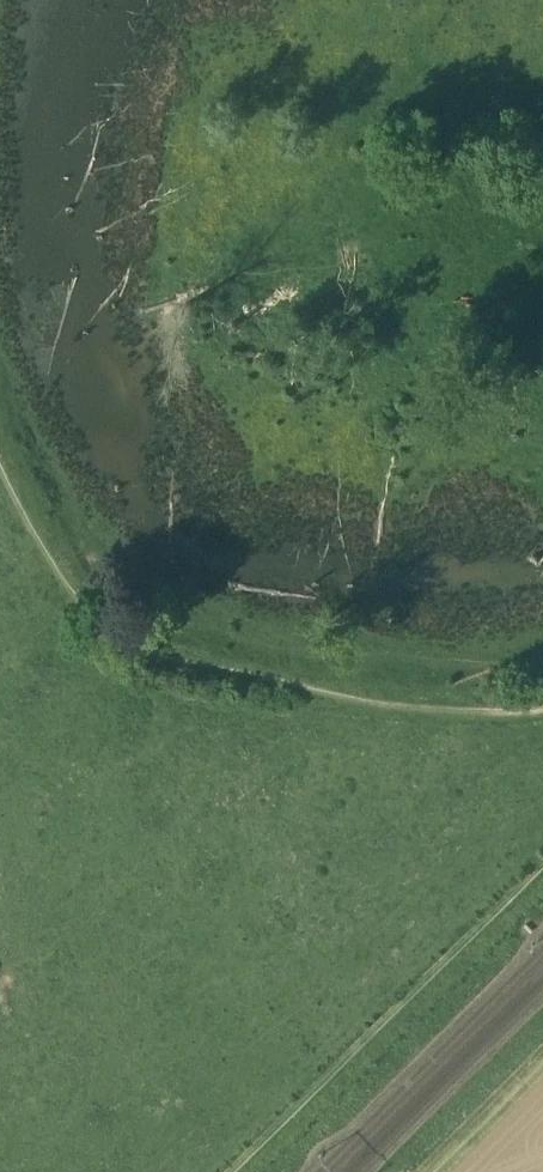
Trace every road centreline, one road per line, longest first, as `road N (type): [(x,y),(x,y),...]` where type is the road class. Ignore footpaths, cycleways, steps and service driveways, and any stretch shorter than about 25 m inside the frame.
road 1 (track): [(231,1171),(542,863)]

